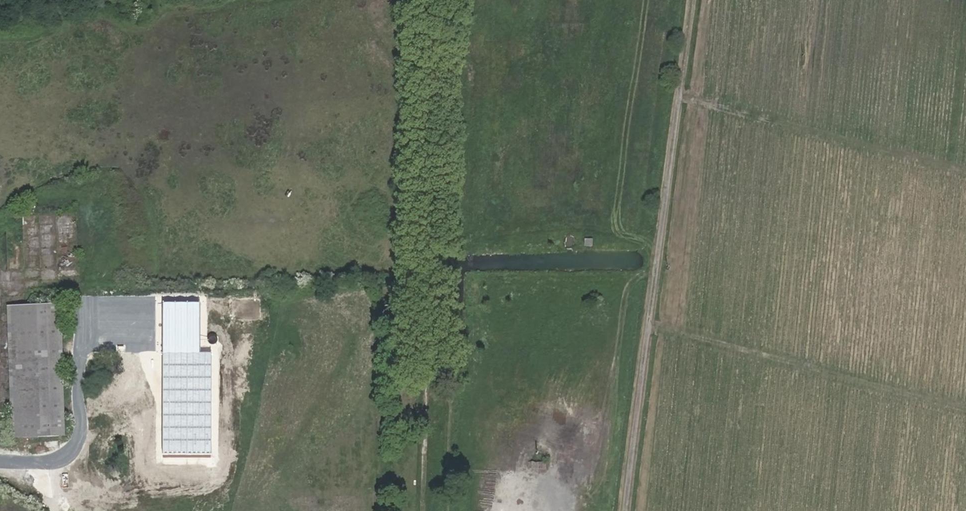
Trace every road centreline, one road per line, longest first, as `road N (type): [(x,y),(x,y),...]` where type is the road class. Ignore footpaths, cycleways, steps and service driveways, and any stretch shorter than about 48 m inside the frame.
road 1 (track): [(431,0),(424,510)]

